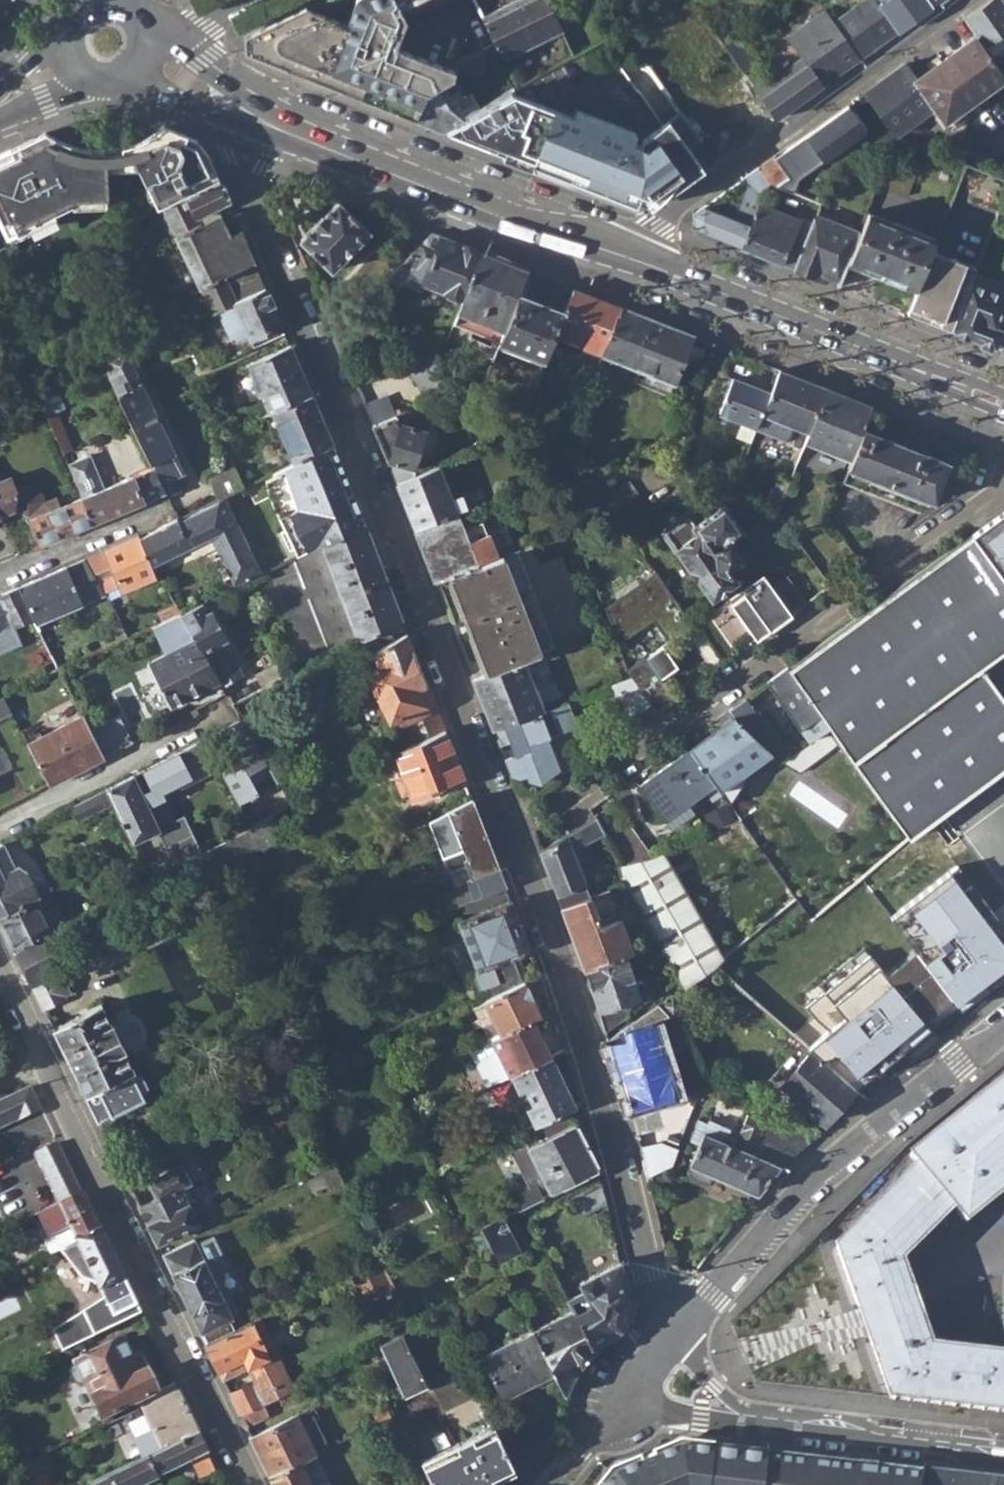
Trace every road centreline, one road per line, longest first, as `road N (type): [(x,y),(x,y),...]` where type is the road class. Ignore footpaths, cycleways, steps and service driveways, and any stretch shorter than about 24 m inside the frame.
road 1 (residential): [(255,209),(390,526),(581,1022),(662,1322),(663,1358)]
road 2 (residential): [(0,966),(251,1484)]
road 3 (primary): [(629,263),(528,213),(319,131),(158,41)]
road 4 (residential): [(663,1358),(830,1167),(1003,1027)]
road 5 (residential): [(968,0),(679,206),(629,263)]
road 6 (primary): [(1003,411),(629,263)]
road 7 (residential): [(663,1358),(706,1397),(775,1428),(1003,1456)]
road 8 (primary): [(288,146),(515,234),(629,263)]
road 9 (residential): [(556,1484),(663,1358)]

